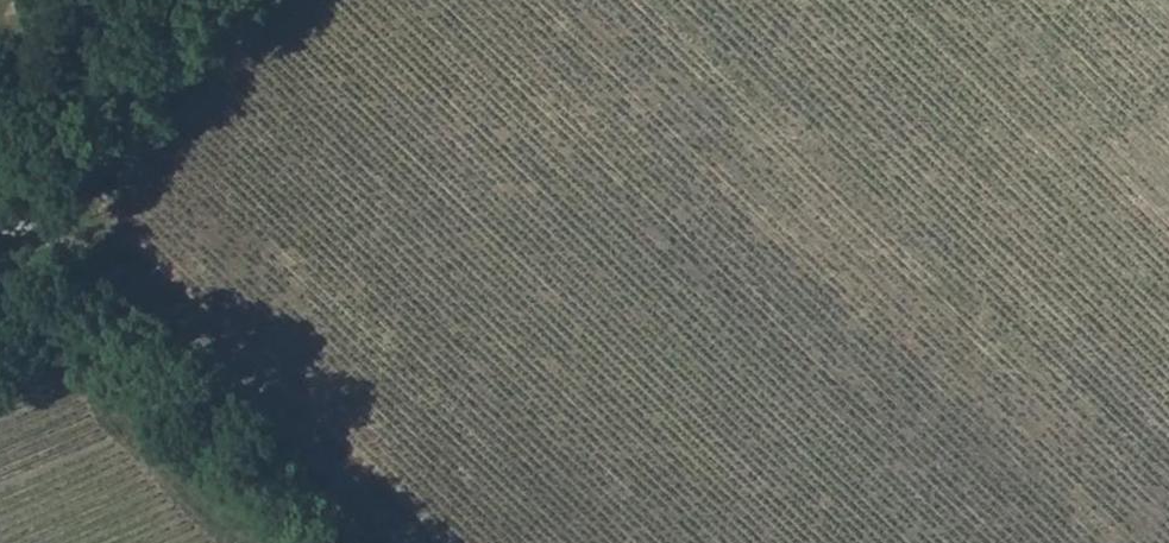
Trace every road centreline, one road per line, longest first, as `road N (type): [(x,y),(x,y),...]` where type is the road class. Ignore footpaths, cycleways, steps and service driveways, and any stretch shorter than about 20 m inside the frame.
road 1 (unclassified): [(0,227),(109,269),(215,346),(422,542)]

